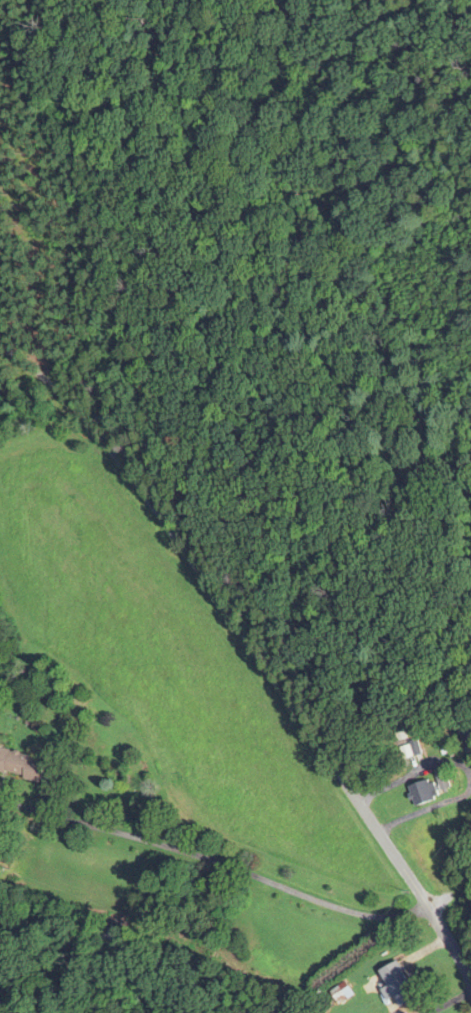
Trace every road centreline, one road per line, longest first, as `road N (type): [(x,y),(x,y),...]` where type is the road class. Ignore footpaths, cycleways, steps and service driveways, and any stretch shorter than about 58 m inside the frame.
road 1 (residential): [(470,980),(406,870),(290,707)]

